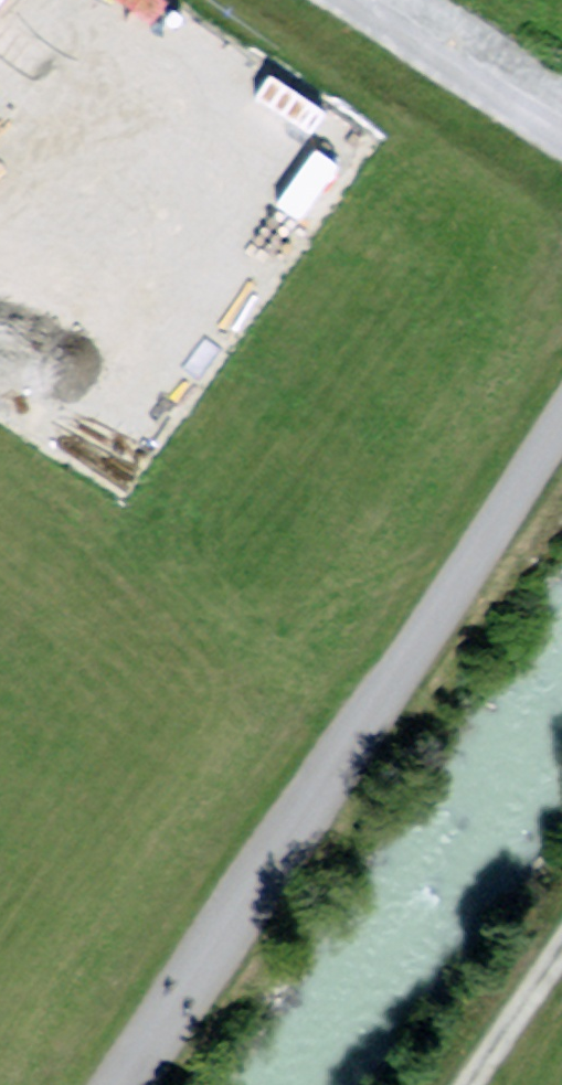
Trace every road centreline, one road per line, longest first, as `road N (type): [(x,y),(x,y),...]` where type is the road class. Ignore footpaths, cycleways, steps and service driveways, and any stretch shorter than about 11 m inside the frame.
road 1 (unclassified): [(561,413),(123,1084)]
road 2 (unclassified): [(561,144),(336,0)]
road 3 (track): [(456,1084),(561,930)]

